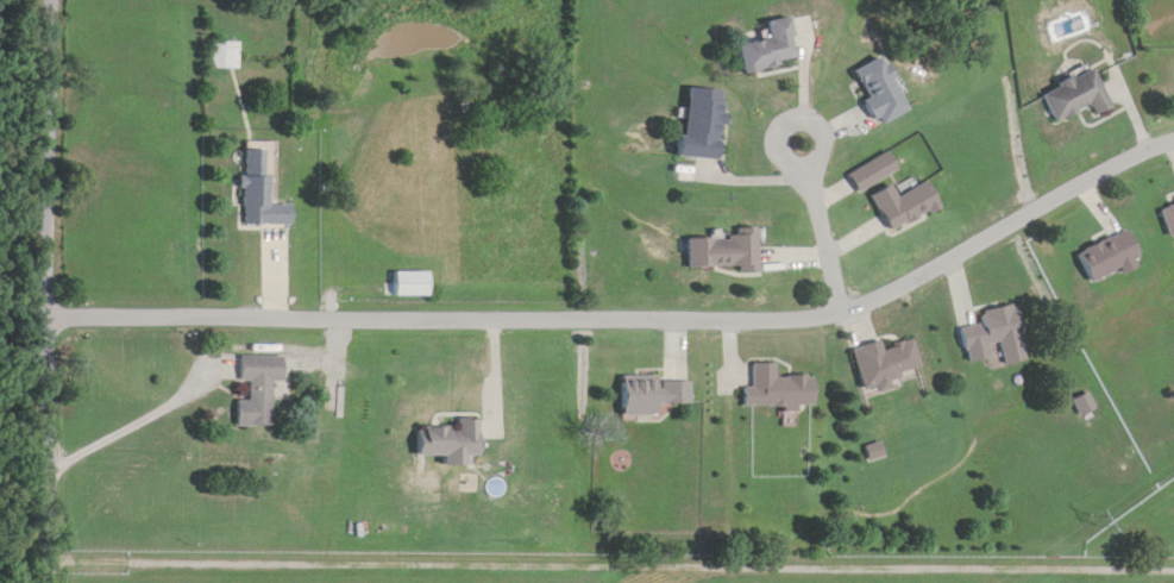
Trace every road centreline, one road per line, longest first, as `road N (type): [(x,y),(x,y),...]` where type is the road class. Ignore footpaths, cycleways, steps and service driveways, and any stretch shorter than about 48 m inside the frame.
road 1 (residential): [(1173,144),(1130,159),(847,316),(623,325),(52,314)]
road 2 (residential): [(55,582),(52,0)]
road 3 (residential): [(847,316),(799,142)]

